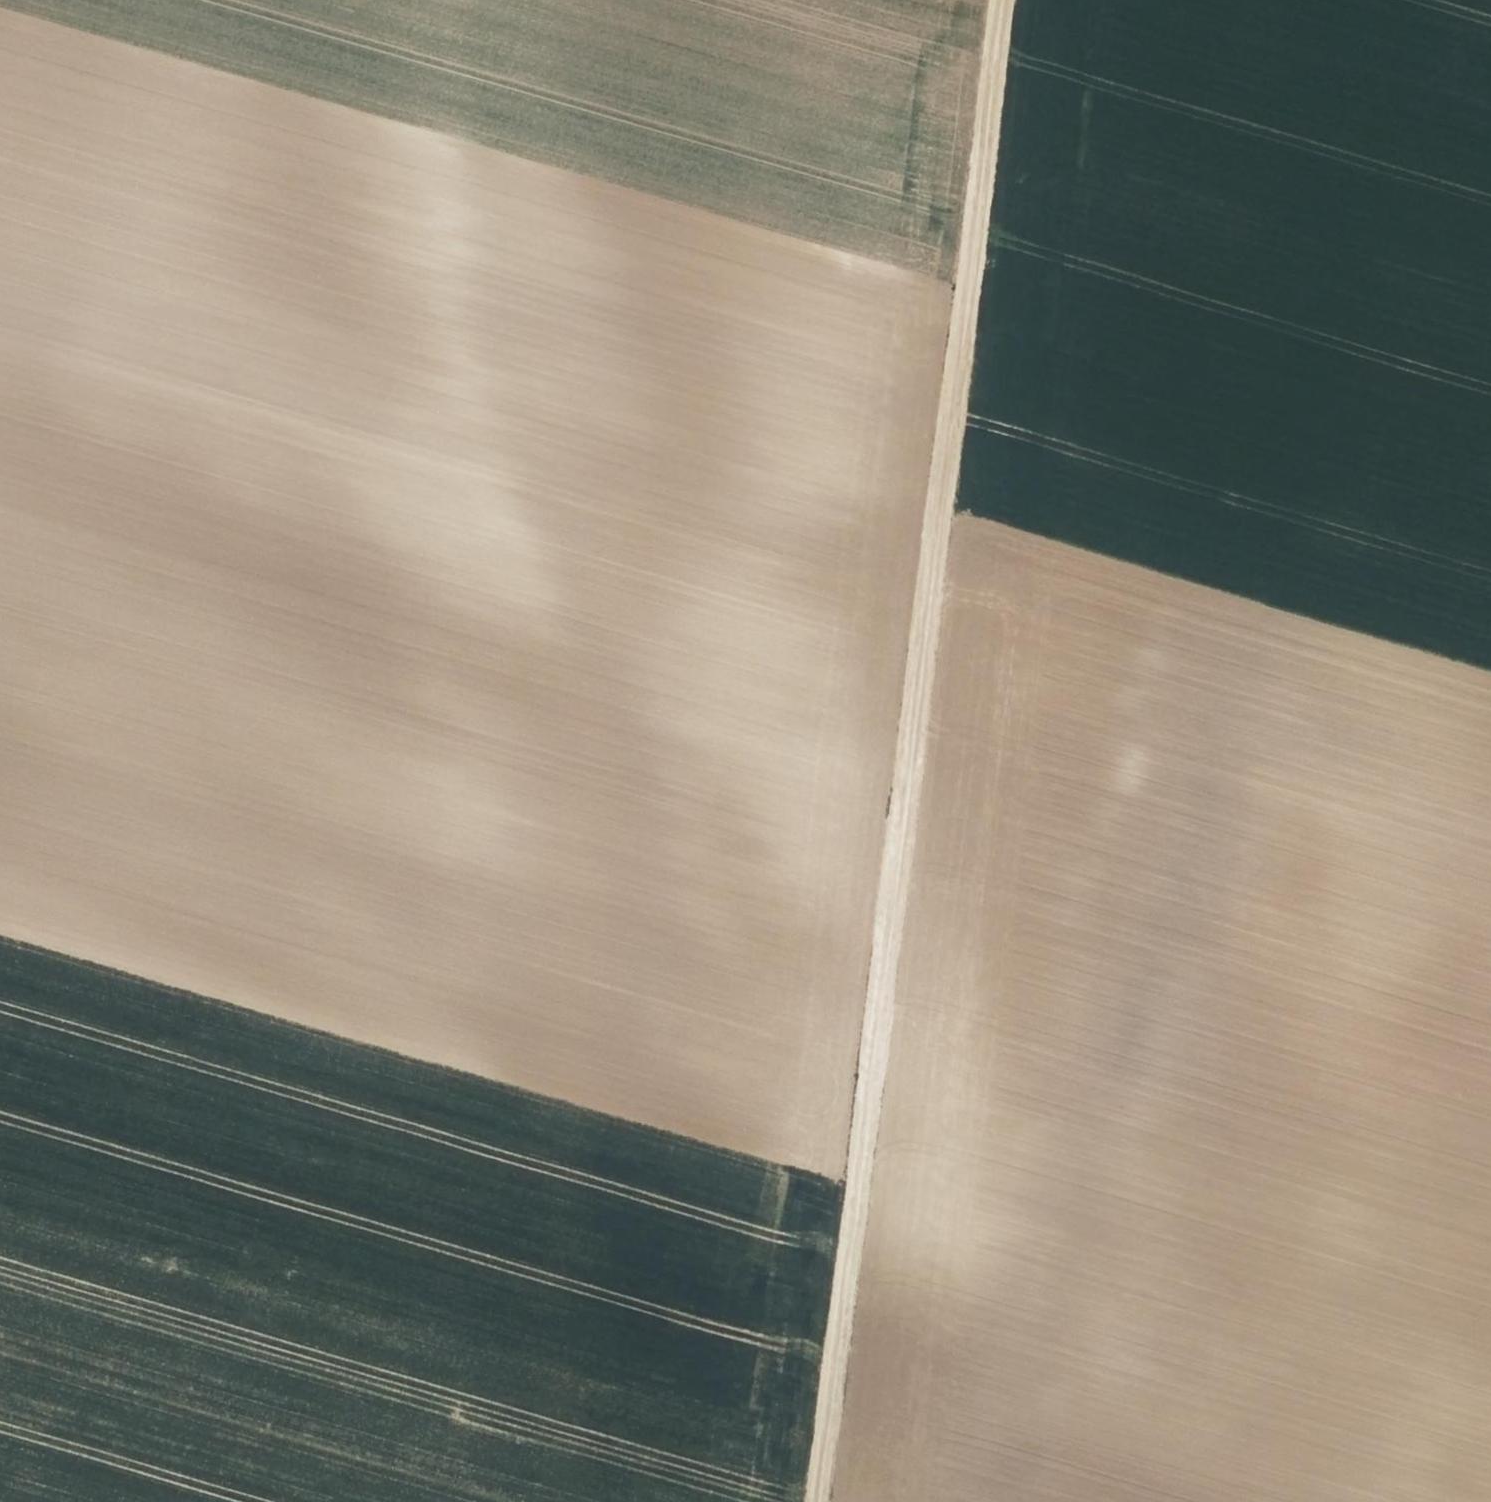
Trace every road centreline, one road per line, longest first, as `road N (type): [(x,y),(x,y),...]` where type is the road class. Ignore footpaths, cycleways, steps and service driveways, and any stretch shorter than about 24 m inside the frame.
road 1 (track): [(808,1501),(997,0)]

